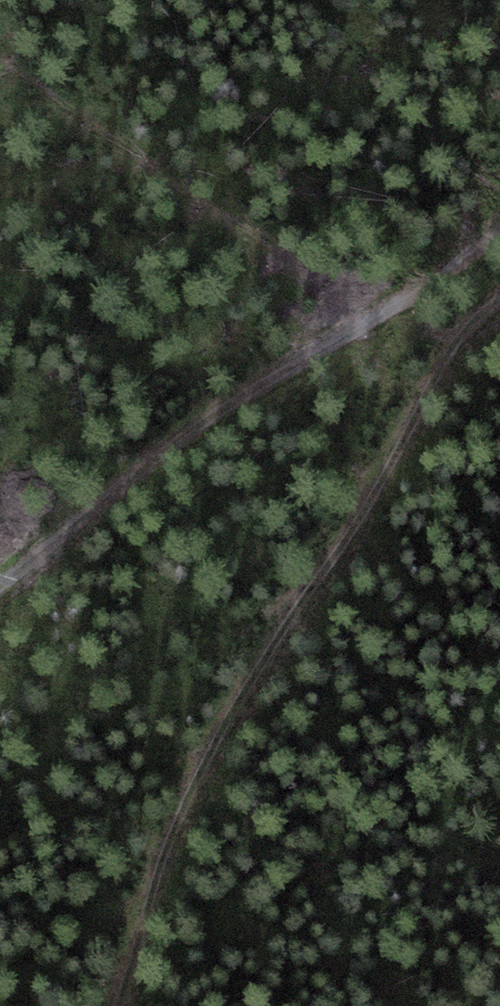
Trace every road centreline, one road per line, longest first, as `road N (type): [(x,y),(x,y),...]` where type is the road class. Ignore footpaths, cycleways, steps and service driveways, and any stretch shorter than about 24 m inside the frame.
road 1 (track): [(499,317),(462,359),(224,729),(113,1005)]
road 2 (track): [(0,591),(291,368),(499,239)]

